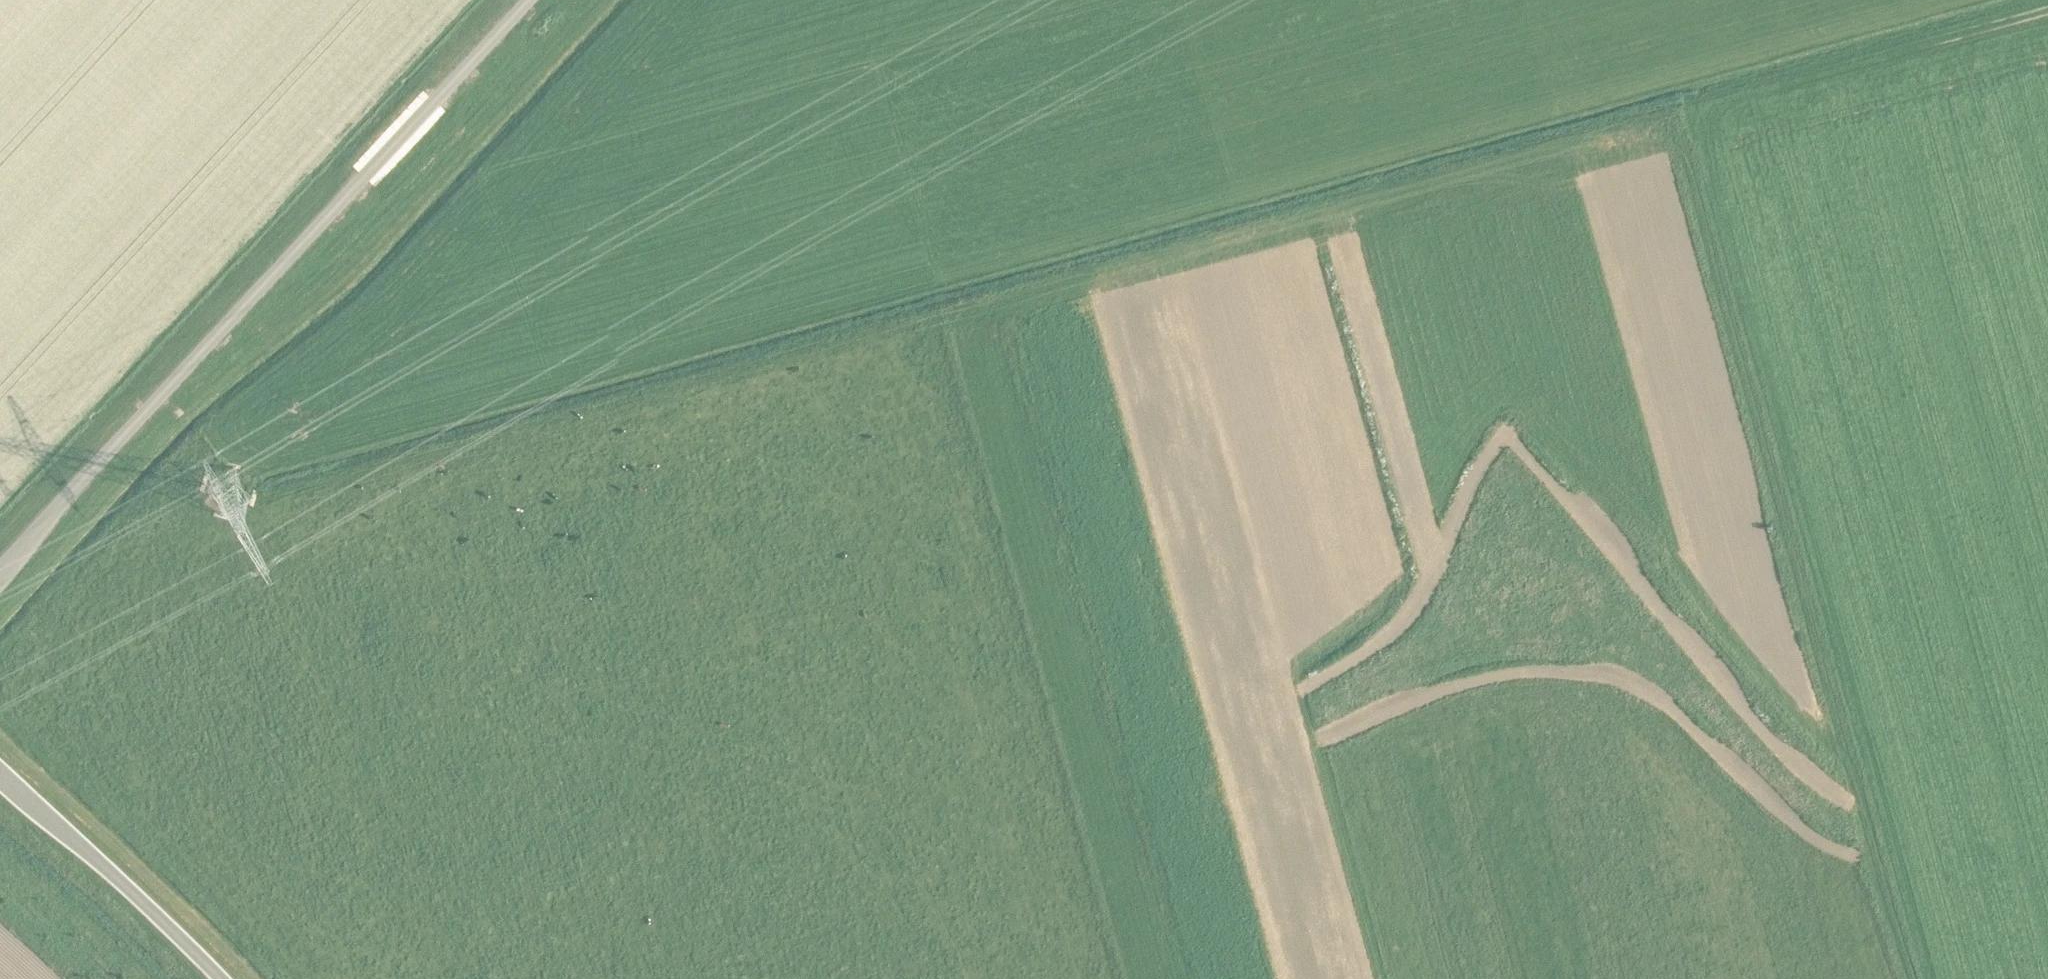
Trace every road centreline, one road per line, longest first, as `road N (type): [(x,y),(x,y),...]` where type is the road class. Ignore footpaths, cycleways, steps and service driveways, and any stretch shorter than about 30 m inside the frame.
road 1 (unclassified): [(523,0),(0,566)]
road 2 (tertiary): [(220,978),(0,776)]

